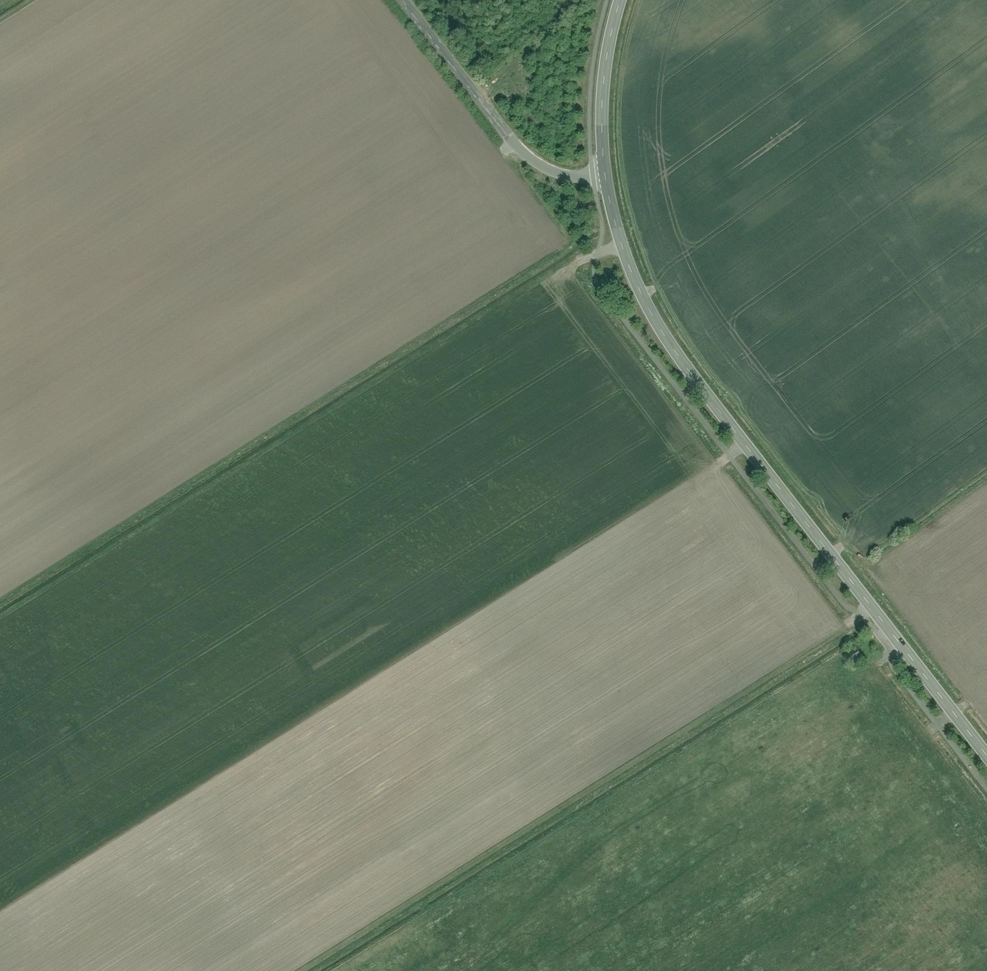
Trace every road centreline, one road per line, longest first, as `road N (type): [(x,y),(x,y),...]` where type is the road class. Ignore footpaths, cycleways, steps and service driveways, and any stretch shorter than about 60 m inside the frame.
road 1 (tertiary): [(986,757),(667,340),(635,285),(606,176)]
road 2 (unclassified): [(404,0),(536,163),(573,177),(606,176)]
road 3 (tertiary): [(606,176),(604,79),(621,0)]

